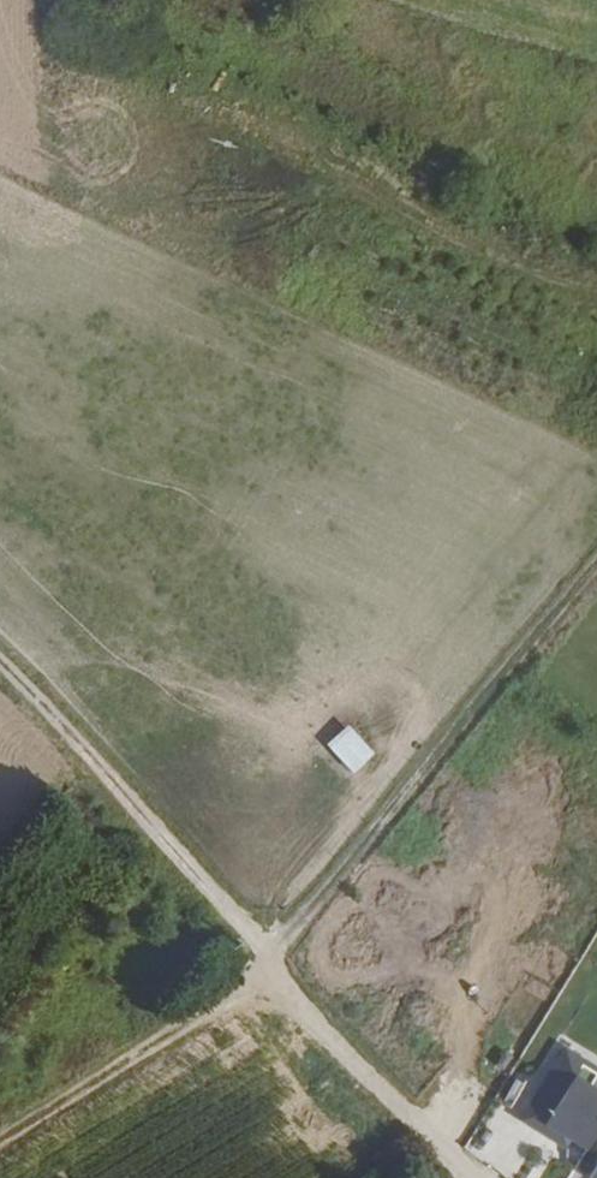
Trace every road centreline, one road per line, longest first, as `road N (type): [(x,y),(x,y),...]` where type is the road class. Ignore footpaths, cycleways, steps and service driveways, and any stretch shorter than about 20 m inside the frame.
road 1 (track): [(596,568),(270,980)]
road 2 (track): [(270,980),(0,672)]
road 3 (track): [(270,980),(0,1139)]
road 4 (track): [(270,980),(425,1138)]

